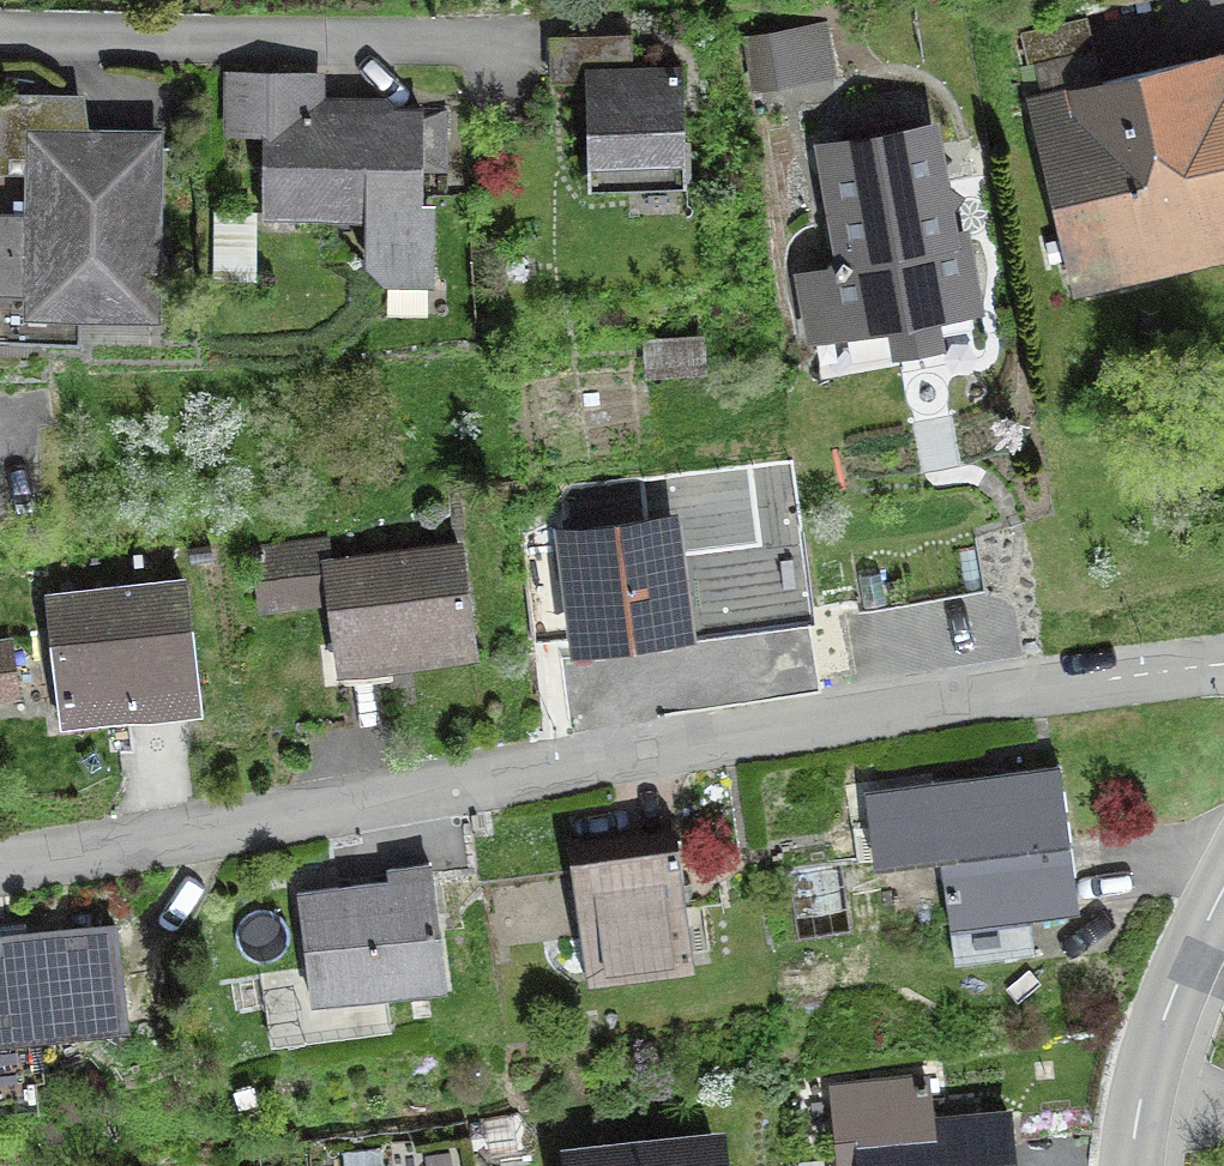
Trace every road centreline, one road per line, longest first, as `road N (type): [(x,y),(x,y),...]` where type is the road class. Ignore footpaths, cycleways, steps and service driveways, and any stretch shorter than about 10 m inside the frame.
road 1 (residential): [(1223,665),(774,723),(157,841),(0,862)]
road 2 (tertiary): [(1132,1165),(1158,1034),(1223,887)]

